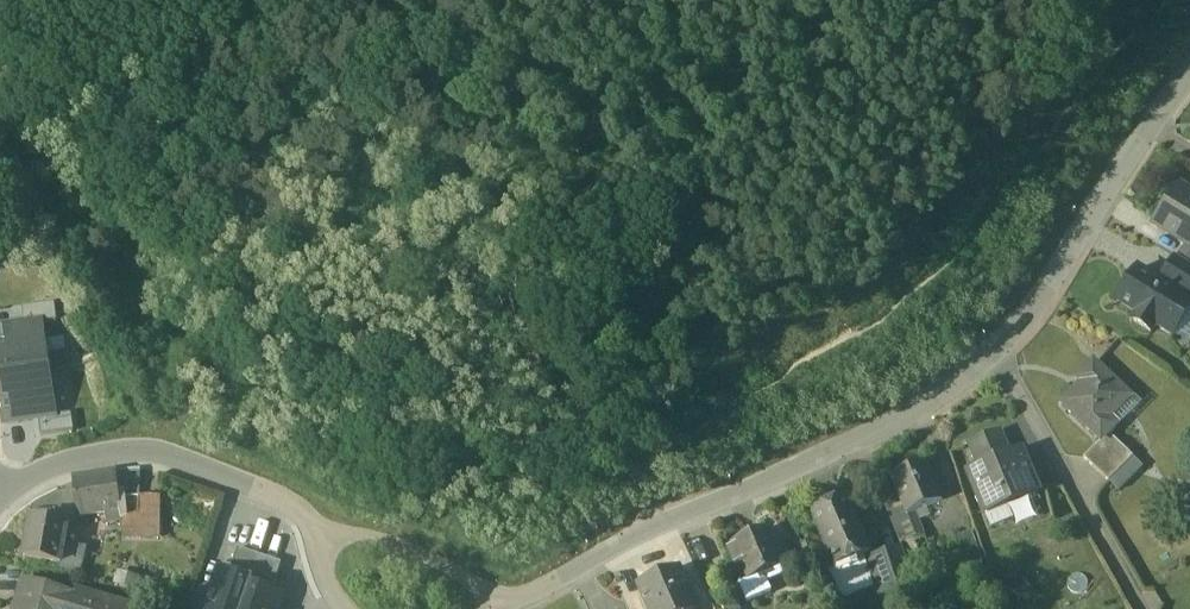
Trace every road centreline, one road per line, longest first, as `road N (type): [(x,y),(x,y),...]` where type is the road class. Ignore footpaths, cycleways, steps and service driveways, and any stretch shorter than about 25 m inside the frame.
road 1 (residential): [(1189,63),(997,353),(904,421),(504,608)]
road 2 (residential): [(322,531),(239,487),(130,452),(78,458),(0,496)]
road 3 (track): [(997,353),(1147,608)]
road 4 (residential): [(503,608),(399,545),(322,531)]

